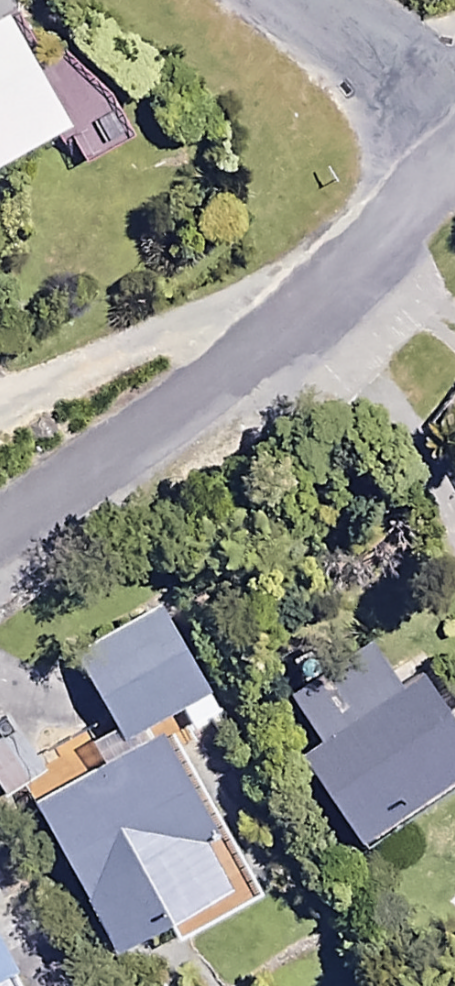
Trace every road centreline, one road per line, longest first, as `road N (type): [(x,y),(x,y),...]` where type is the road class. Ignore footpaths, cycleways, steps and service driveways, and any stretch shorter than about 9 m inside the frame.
road 1 (unclassified): [(454,161),(328,288),(147,434),(0,523)]
road 2 (residential): [(310,0),(454,112)]

